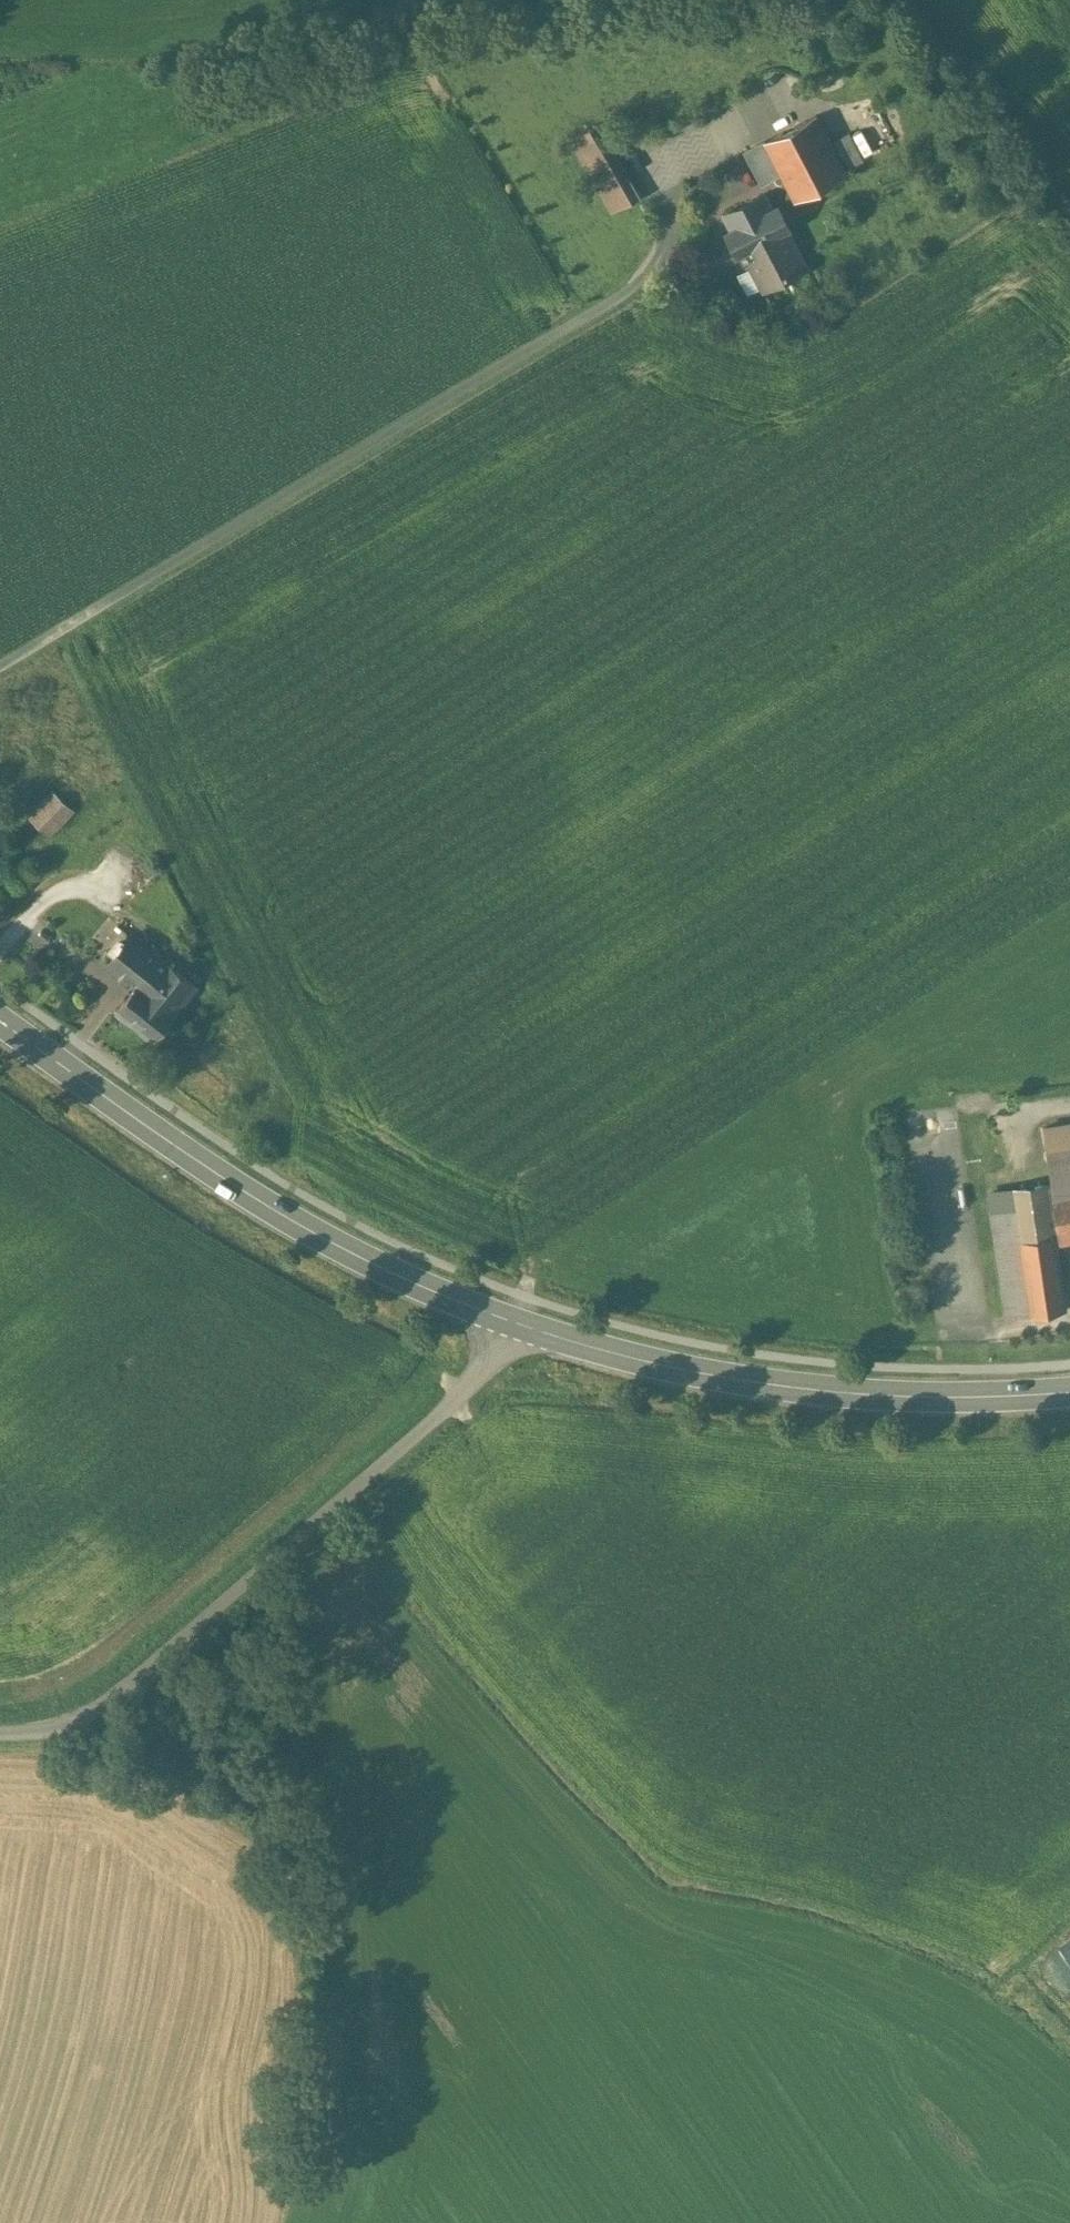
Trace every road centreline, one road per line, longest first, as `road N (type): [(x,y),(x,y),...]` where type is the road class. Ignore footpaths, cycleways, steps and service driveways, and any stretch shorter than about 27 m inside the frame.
road 1 (unclassified): [(0,1734),(48,1739),(140,1681),(357,1492),(478,1371),(512,1322)]
road 2 (secondary): [(512,1322),(277,1211),(0,1020)]
road 3 (secondary): [(1069,1391),(922,1394),(707,1373),(512,1322)]

